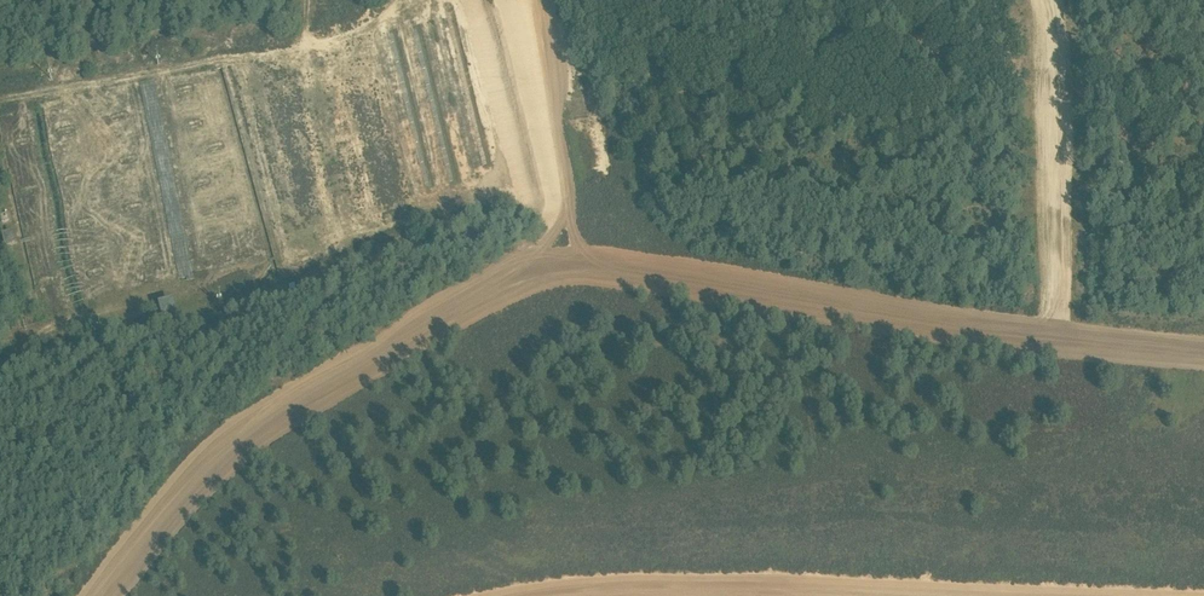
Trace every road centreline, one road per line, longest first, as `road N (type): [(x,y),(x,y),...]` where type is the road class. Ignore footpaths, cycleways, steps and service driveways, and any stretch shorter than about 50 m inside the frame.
road 1 (track): [(98,595),(218,454),(516,276),(584,264),(1203,357)]
road 2 (track): [(1054,334),(1043,0)]
road 3 (track): [(516,276),(570,205),(537,0)]

